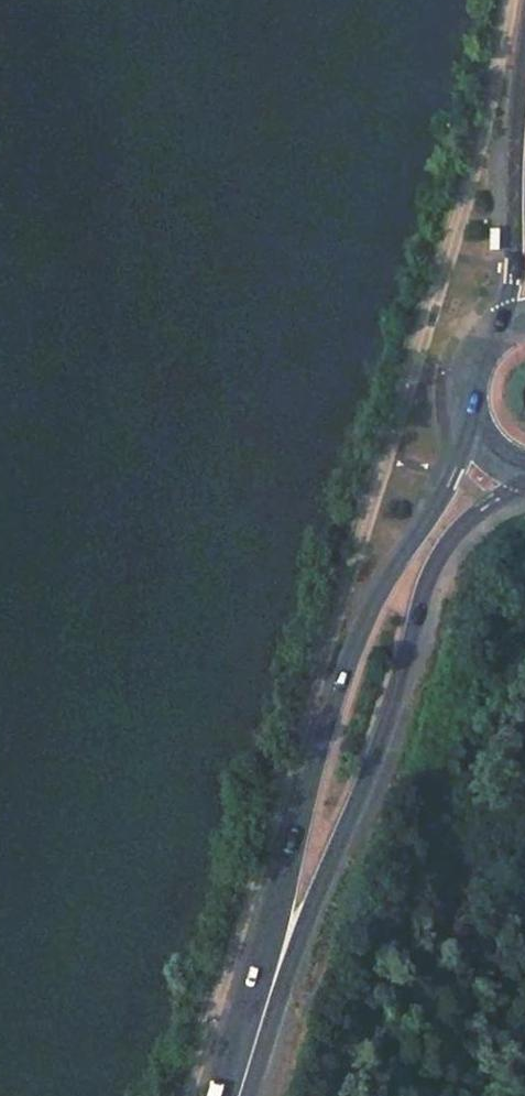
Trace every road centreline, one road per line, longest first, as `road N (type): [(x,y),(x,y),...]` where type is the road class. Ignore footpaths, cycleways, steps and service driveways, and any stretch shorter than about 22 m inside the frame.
road 1 (primary): [(474,417),(451,478),(361,618),(333,697),(308,778),(284,958)]
road 2 (primary): [(284,958),(343,844),(410,661),(419,601),(445,543),(524,484)]
road 3 (primary): [(524,57),(514,269),(501,330)]
road 4 (primary): [(234,1095),(284,958)]

